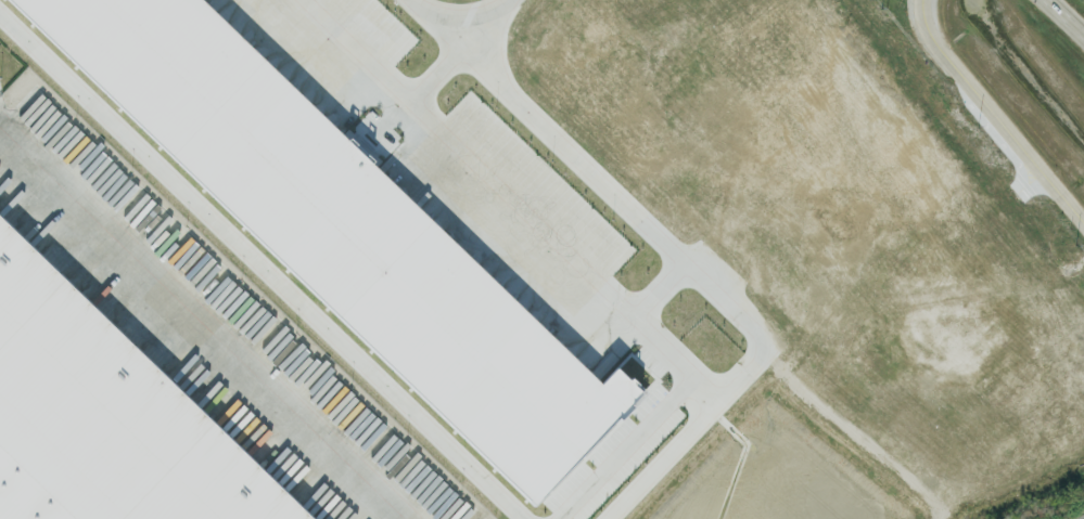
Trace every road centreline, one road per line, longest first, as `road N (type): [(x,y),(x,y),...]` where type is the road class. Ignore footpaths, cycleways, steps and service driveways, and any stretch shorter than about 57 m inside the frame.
road 1 (primary): [(921,0),(930,41),(1083,227)]

